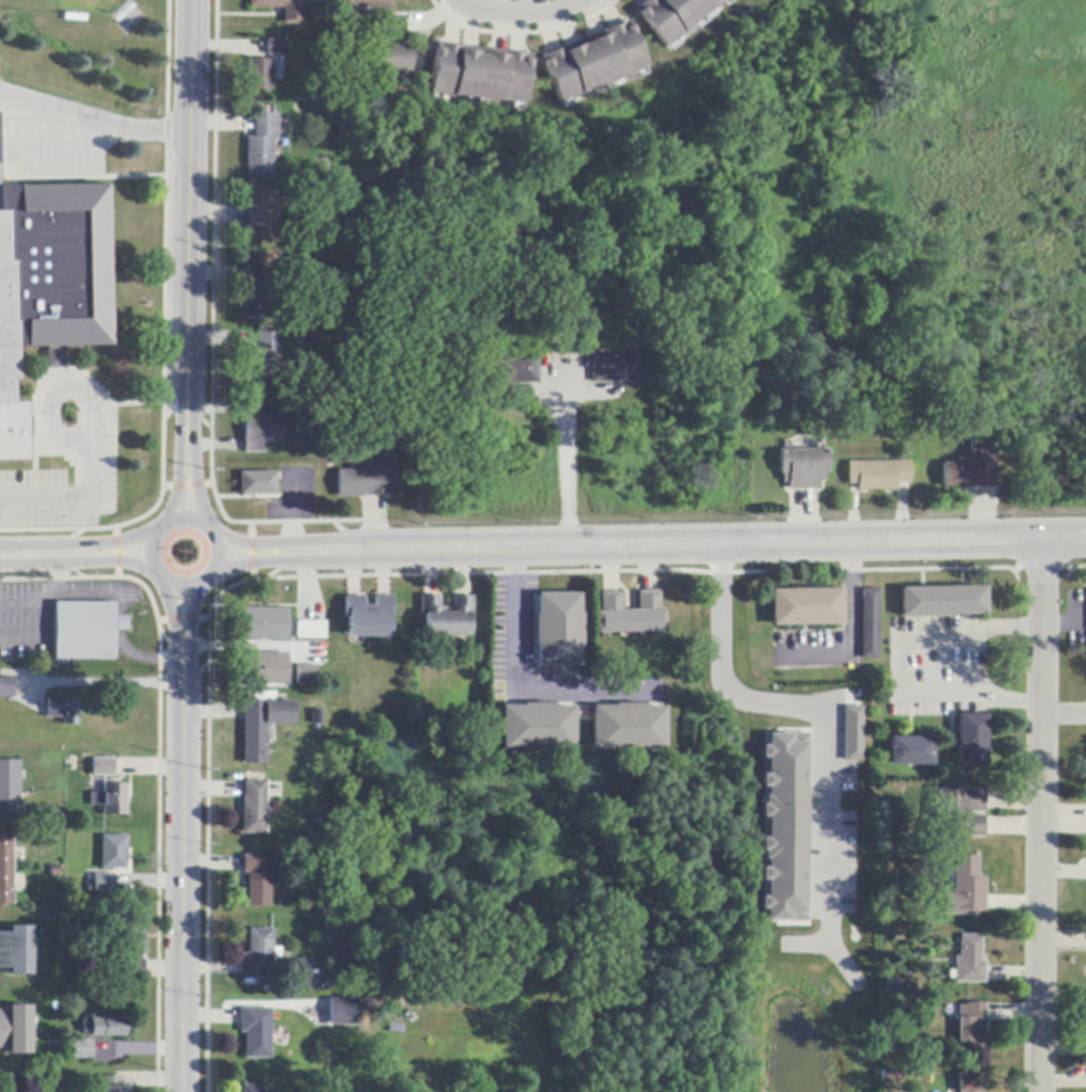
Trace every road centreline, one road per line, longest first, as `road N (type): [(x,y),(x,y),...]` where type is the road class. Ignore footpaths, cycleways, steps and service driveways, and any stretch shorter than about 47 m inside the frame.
road 1 (tertiary): [(1085,540),(217,552)]
road 2 (residential): [(1038,1091),(1046,541)]
road 3 (tertiary): [(186,520),(191,0)]
road 4 (tertiary): [(180,1091),(182,588)]
road 5 (residential): [(741,701),(814,709),(828,806),(829,931)]
road 6 (tertiary): [(193,587),(211,574),(215,543),(196,523),(175,522),(157,533),(151,564),(172,586),(193,587)]
road 7 (residential): [(720,545),(717,672),(741,701)]
road 8 (tertiary): [(150,554),(0,556)]

